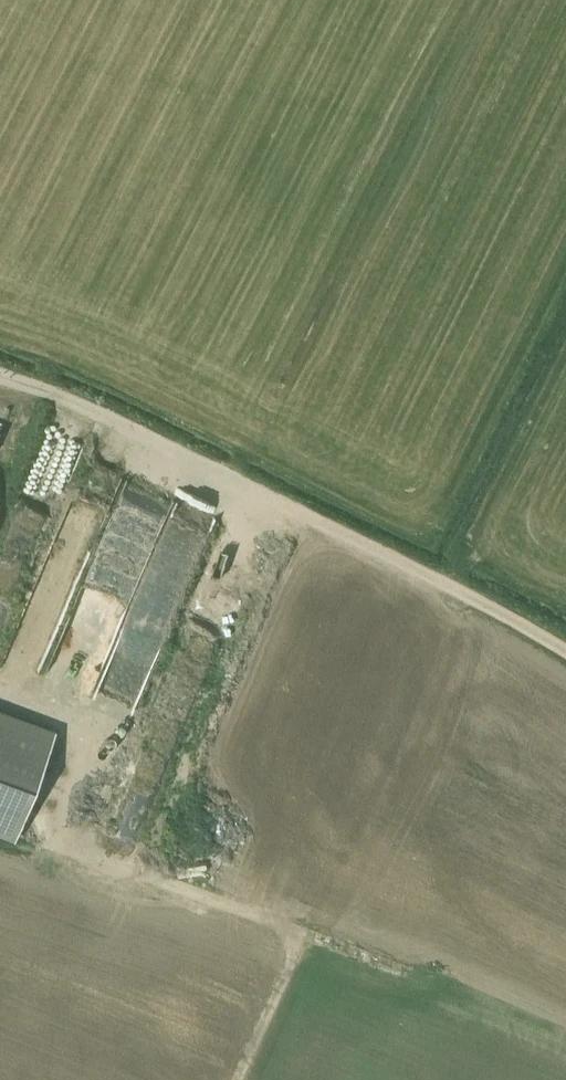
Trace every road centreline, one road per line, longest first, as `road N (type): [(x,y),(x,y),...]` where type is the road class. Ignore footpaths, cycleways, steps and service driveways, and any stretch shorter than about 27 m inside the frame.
road 1 (track): [(565,655),(174,453),(0,375)]

